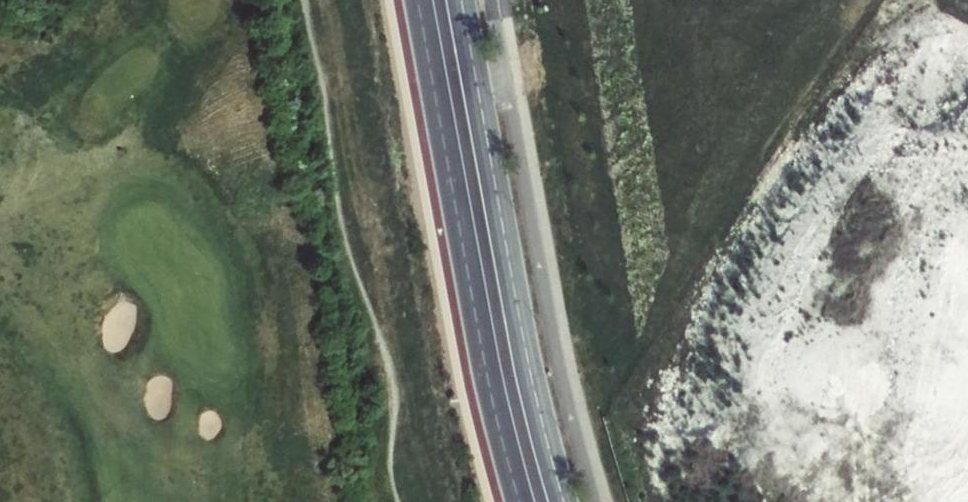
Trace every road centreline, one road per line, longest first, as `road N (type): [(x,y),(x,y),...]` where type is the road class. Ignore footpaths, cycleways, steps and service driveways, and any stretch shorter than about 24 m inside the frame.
road 1 (secondary): [(569,501),(468,0)]
road 2 (secondary): [(451,0),(545,501)]

